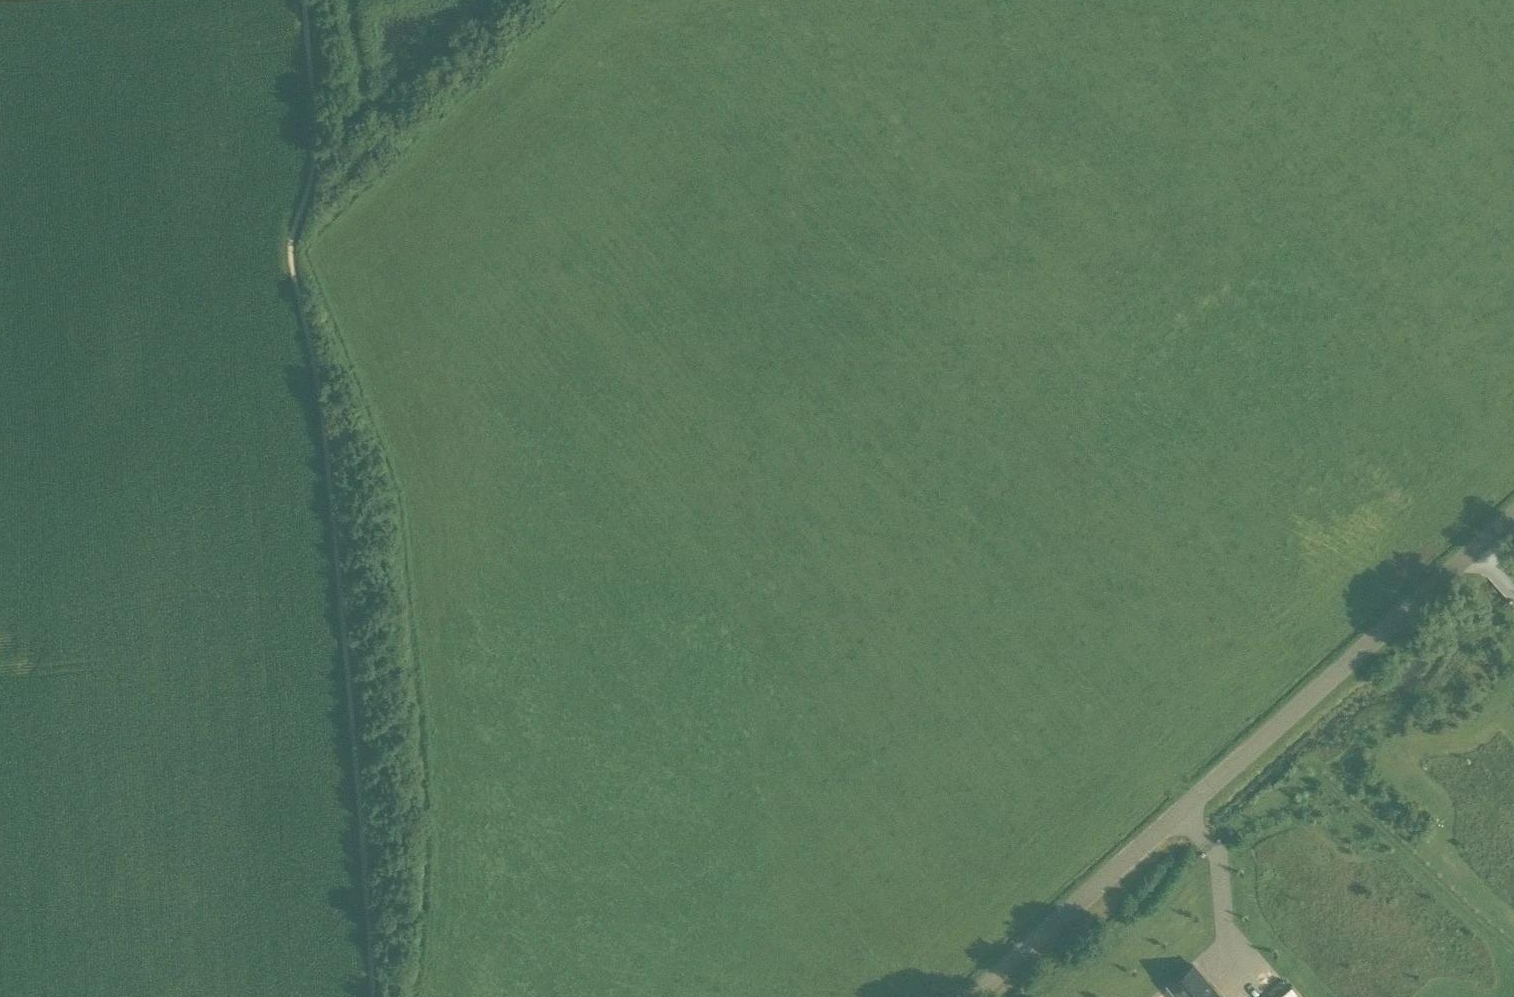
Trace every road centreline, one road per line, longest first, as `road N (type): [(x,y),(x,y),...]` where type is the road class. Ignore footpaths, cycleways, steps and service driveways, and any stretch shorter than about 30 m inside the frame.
road 1 (unclassified): [(970,996),(1513,514)]

